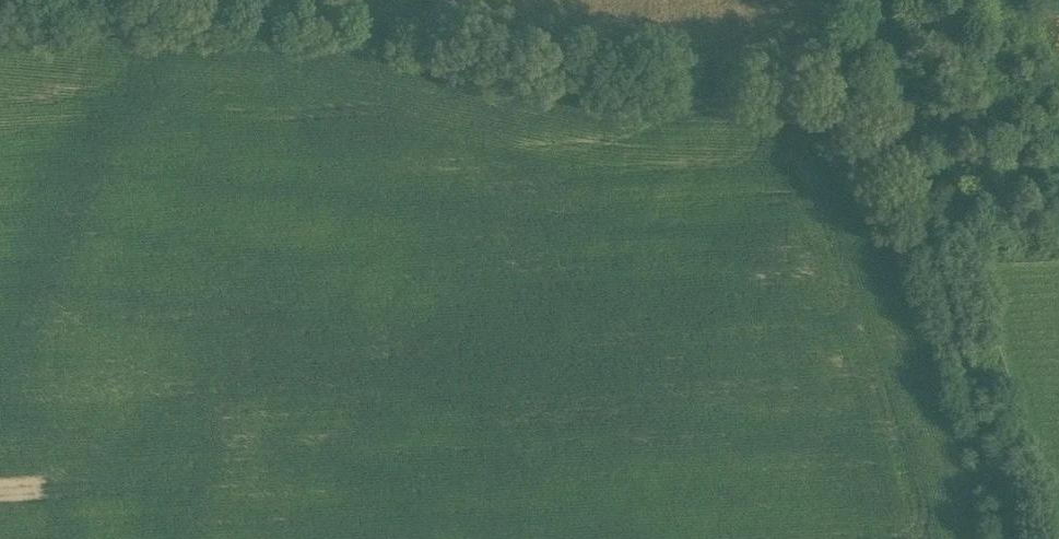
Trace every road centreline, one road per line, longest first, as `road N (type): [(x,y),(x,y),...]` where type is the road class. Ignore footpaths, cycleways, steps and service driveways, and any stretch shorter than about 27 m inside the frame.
road 1 (track): [(1013,538),(862,0)]

